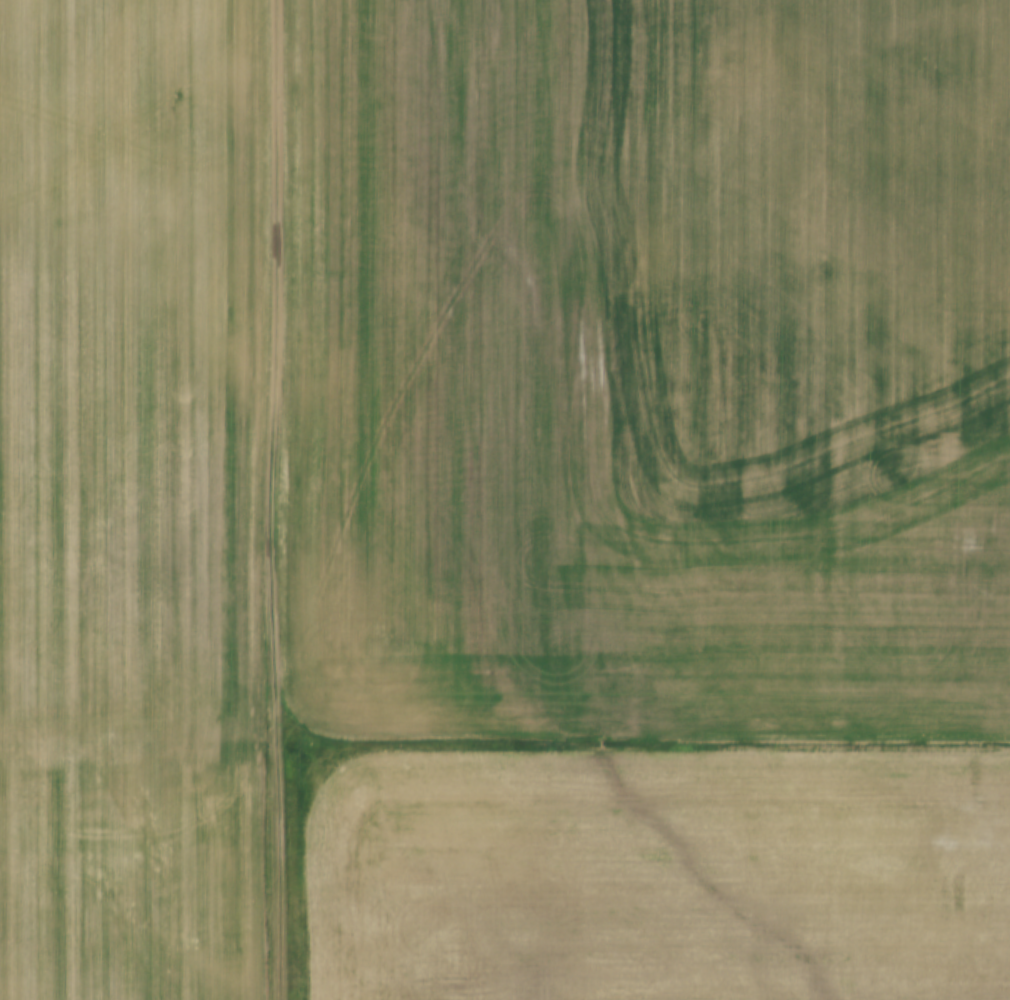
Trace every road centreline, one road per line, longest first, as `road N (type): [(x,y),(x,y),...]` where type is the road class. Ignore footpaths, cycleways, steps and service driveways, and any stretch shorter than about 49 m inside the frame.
road 1 (track): [(276,0),(274,999)]
road 2 (track): [(0,745),(272,747)]

